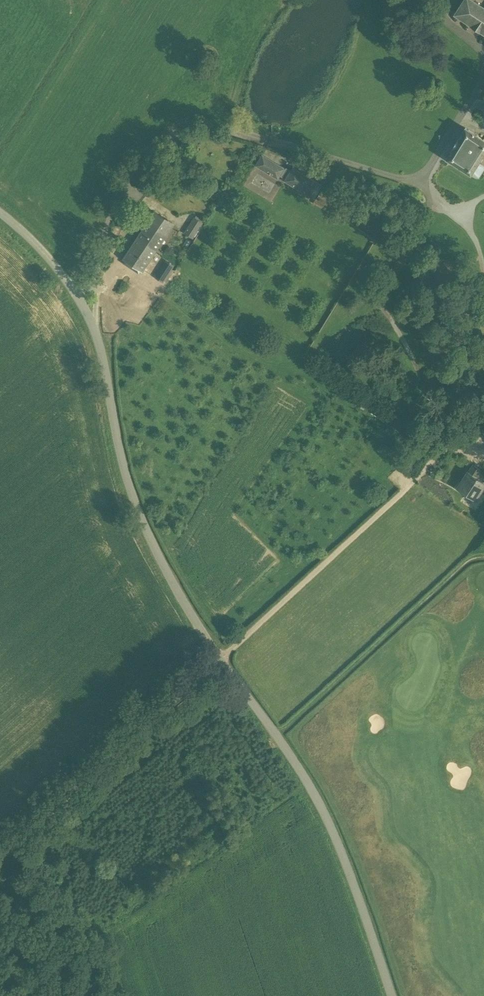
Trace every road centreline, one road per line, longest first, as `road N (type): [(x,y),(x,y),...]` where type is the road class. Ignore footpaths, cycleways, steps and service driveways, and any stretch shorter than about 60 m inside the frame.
road 1 (tertiary): [(393,995),(314,792),(159,555),(127,479),(100,346)]
road 2 (track): [(0,857),(410,484)]
road 3 (unclassified): [(420,180),(213,124),(178,128),(157,139),(128,178),(101,245),(96,284)]

